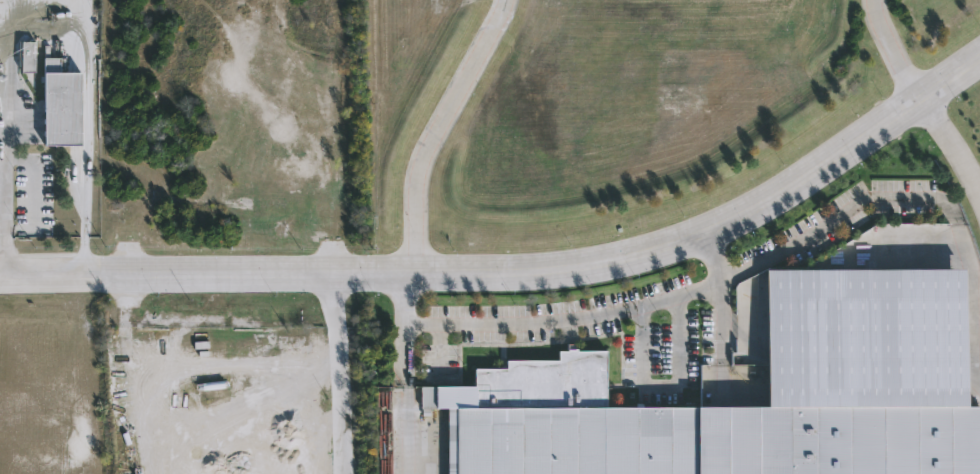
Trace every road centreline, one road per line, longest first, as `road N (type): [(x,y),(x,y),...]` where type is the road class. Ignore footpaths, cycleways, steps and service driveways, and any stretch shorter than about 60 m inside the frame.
road 1 (tertiary): [(979,59),(717,237),(621,264),(0,276)]

